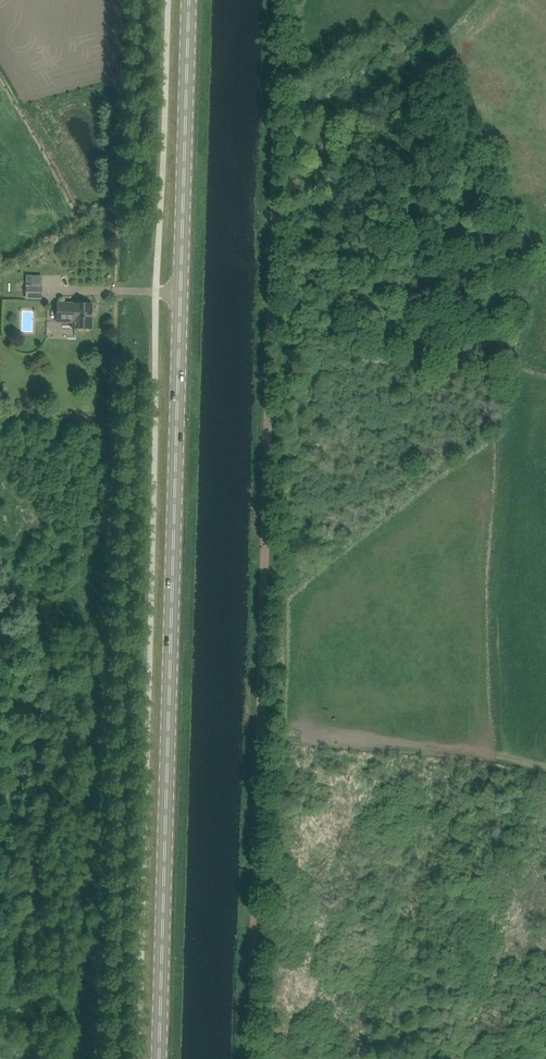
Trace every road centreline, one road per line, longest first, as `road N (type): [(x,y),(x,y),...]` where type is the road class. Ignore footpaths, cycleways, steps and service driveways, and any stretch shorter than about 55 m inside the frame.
road 1 (secondary): [(159,1058),(189,0)]
road 2 (unclassified): [(251,1058),(279,0)]

